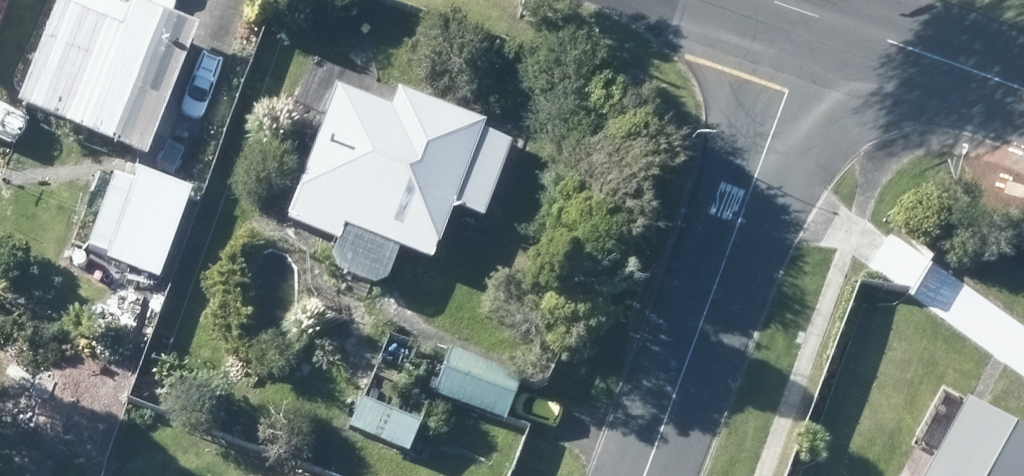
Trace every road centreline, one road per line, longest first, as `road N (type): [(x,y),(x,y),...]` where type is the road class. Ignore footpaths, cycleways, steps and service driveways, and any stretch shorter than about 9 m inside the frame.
road 1 (residential): [(644,475),(817,15)]
road 2 (residential): [(1023,92),(817,15)]

